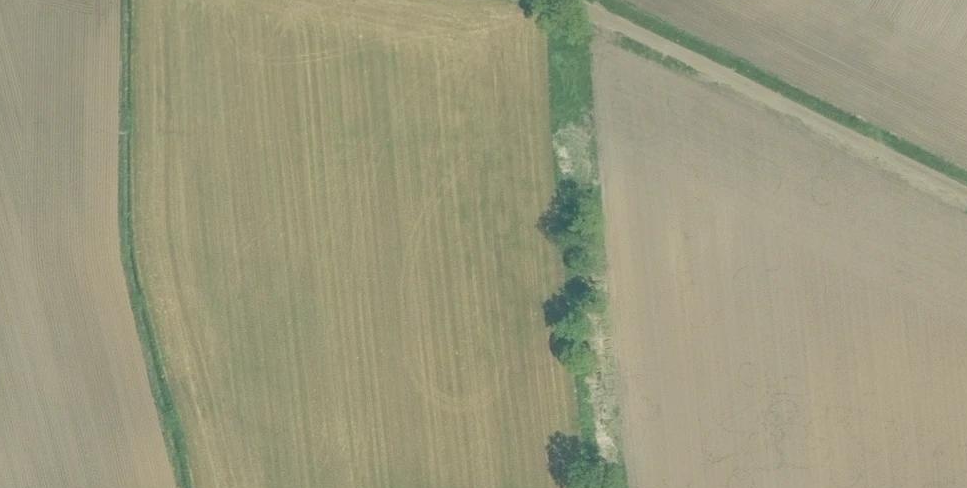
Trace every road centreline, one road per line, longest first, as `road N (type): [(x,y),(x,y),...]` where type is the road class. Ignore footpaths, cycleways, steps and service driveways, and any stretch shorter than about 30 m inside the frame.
road 1 (track): [(589,10),(635,487)]
road 2 (unclassified): [(966,195),(559,0)]

